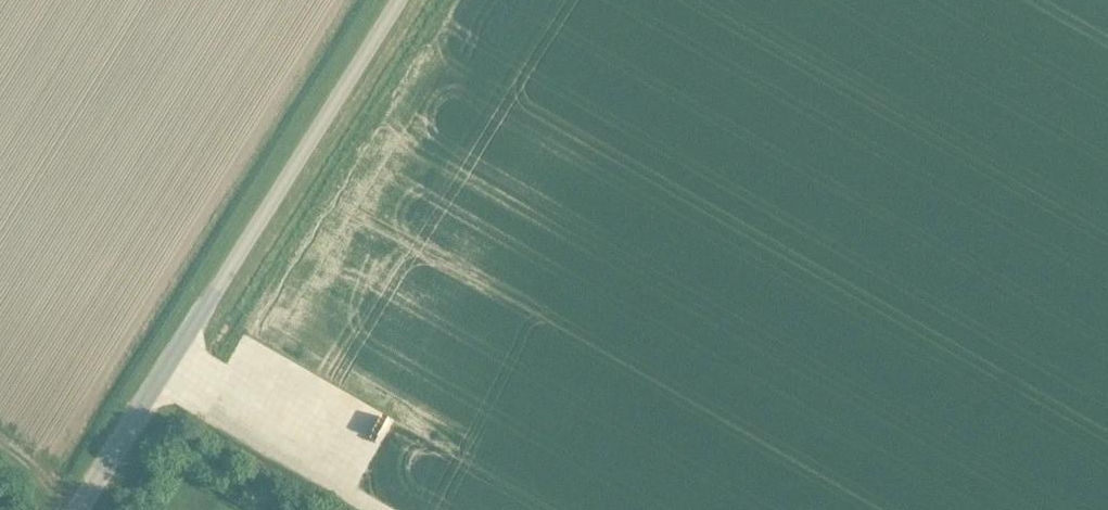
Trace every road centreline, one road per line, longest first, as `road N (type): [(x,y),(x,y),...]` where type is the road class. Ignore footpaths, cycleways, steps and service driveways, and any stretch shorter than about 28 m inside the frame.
road 1 (unclassified): [(76,509),(398,0)]
road 2 (track): [(154,387),(371,509)]

